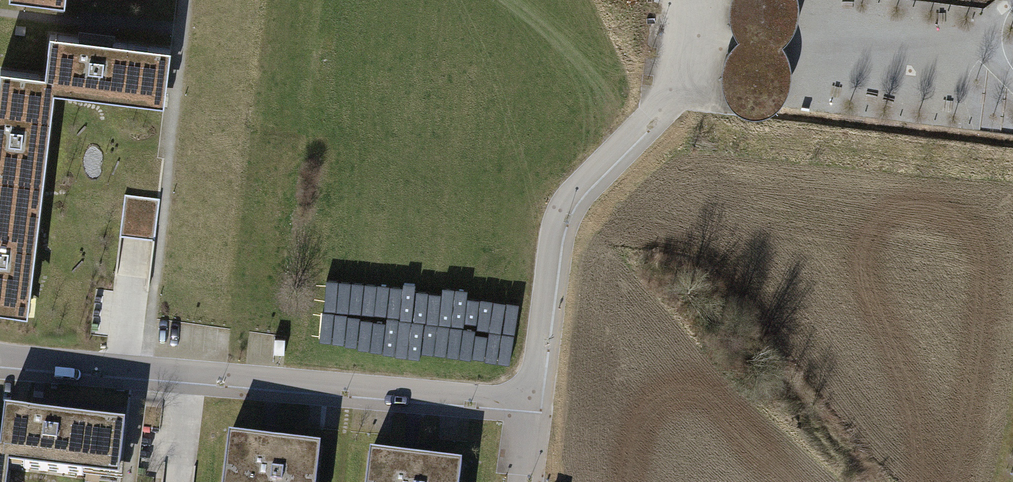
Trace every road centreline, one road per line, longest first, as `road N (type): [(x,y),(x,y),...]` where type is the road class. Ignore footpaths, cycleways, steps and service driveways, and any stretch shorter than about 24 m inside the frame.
road 1 (residential): [(0,353),(529,399)]
road 2 (residential): [(671,0),(660,109),(555,217),(529,399)]

